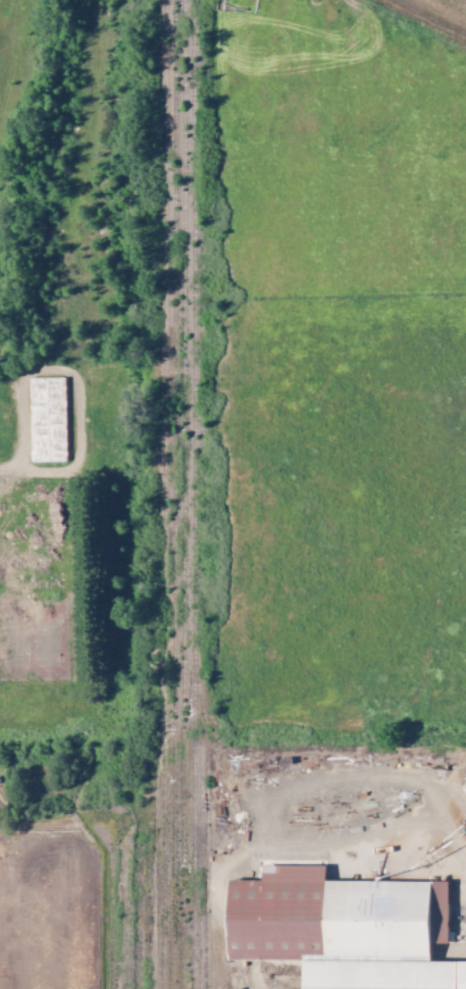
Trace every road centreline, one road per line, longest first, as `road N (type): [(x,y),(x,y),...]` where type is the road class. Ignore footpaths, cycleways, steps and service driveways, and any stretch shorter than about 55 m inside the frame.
road 1 (track): [(19,472),(65,472),(77,457),(75,377),(28,371),(18,382),(19,472)]

